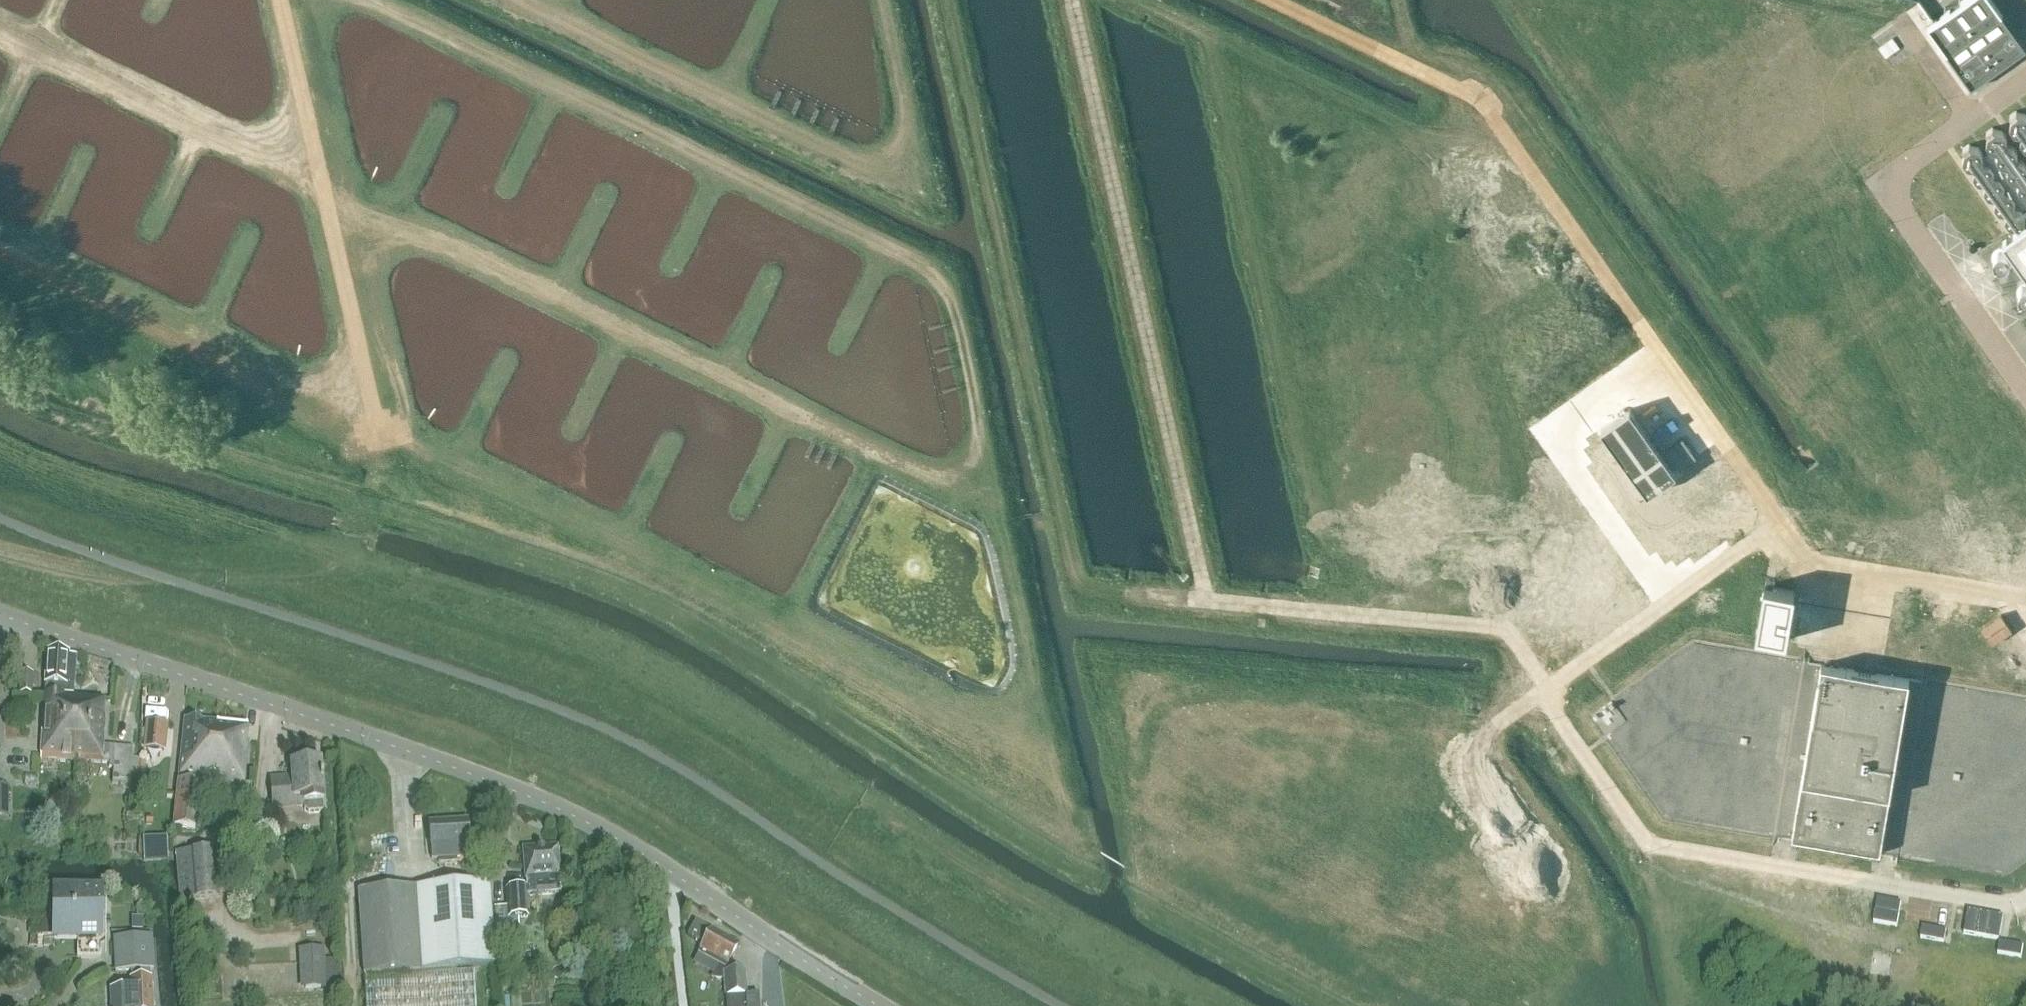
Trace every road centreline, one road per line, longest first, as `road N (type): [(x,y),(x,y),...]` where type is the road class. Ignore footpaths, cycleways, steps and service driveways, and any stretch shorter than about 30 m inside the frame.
road 1 (tertiary): [(880,1005),(586,820),(438,760),(0,613)]

